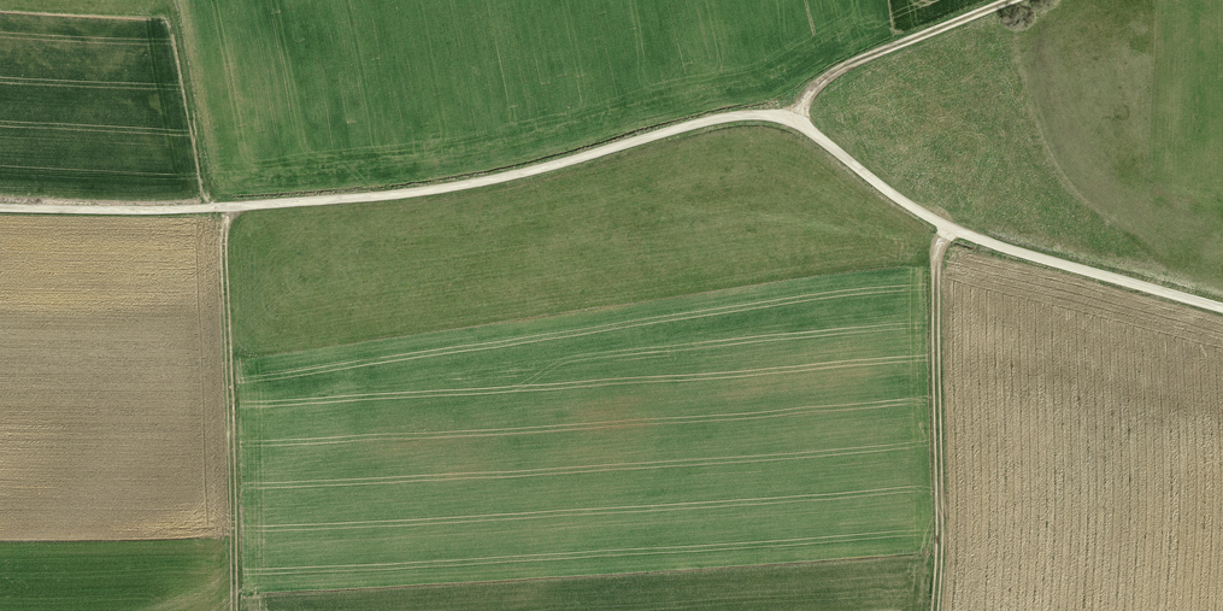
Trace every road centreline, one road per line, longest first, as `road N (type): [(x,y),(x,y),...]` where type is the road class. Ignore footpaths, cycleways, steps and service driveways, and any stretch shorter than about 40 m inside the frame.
road 1 (track): [(1222,305),(952,229),(789,115),(736,115),(401,195),(176,211),(0,206)]
road 2 (track): [(237,207),(223,232),(223,262),(236,610)]
road 3 (track): [(952,229),(936,265),(936,610)]
road 4 (track): [(789,115),(849,55),(1001,0)]

